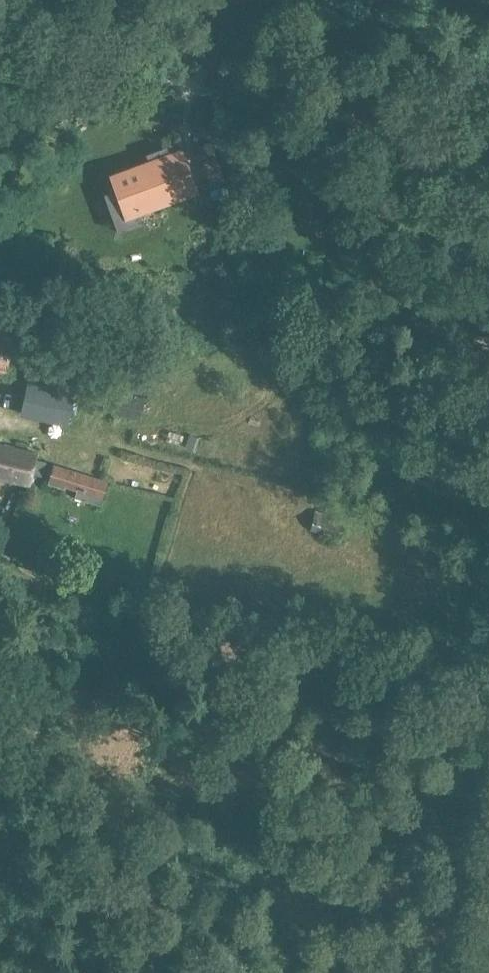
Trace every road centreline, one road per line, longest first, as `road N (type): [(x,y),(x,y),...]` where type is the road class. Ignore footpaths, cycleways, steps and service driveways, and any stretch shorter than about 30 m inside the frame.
road 1 (track): [(0,555),(149,631),(207,678),(278,762),(416,972)]
road 2 (track): [(0,18),(488,201)]
road 3 (track): [(0,426),(40,427),(192,464)]
road 4 (track): [(0,808),(47,972)]

